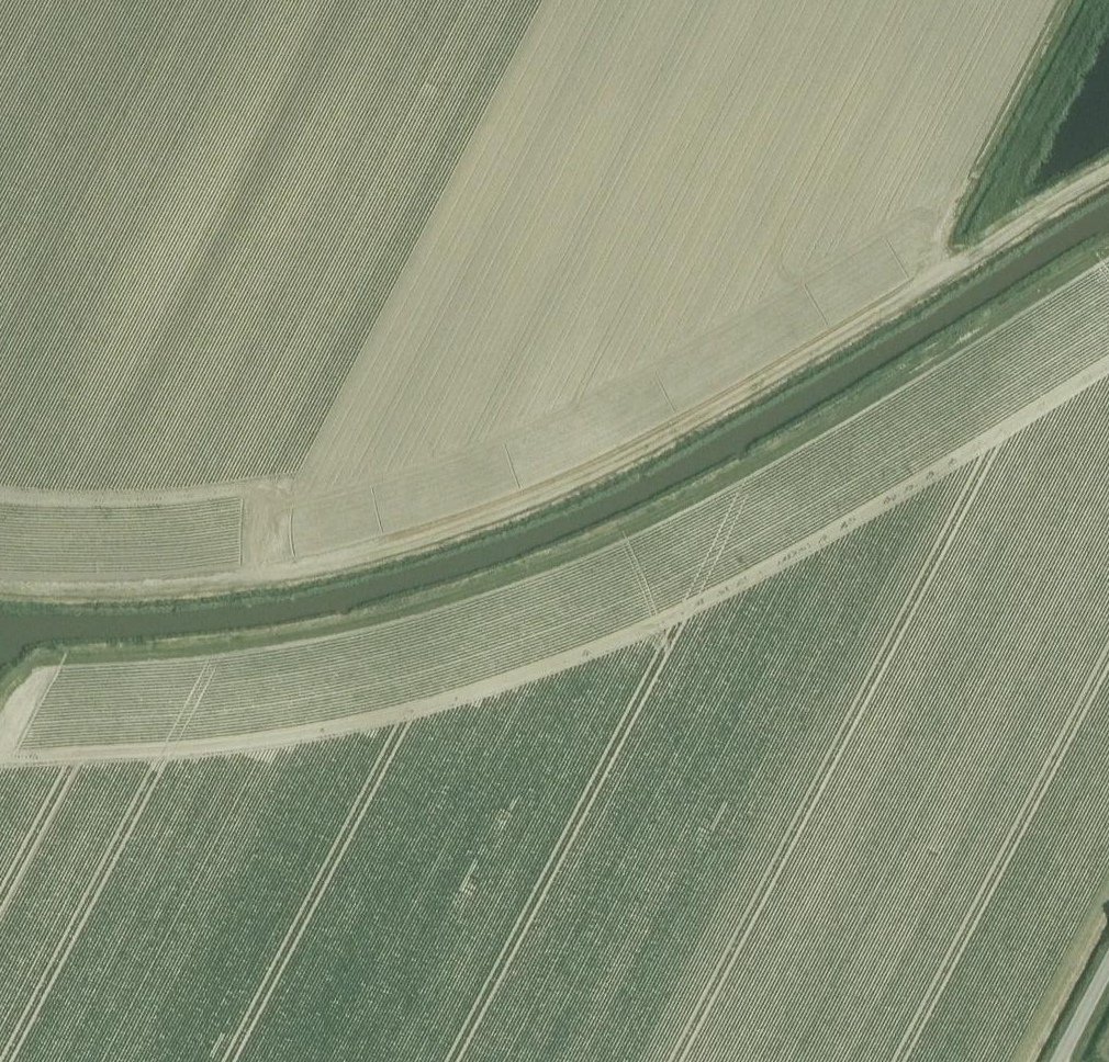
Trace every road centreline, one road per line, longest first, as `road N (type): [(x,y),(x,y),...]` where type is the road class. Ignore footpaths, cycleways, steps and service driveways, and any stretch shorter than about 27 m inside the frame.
road 1 (track): [(0,587),(127,591),(281,575),(472,524),(643,450),(1108,172)]

